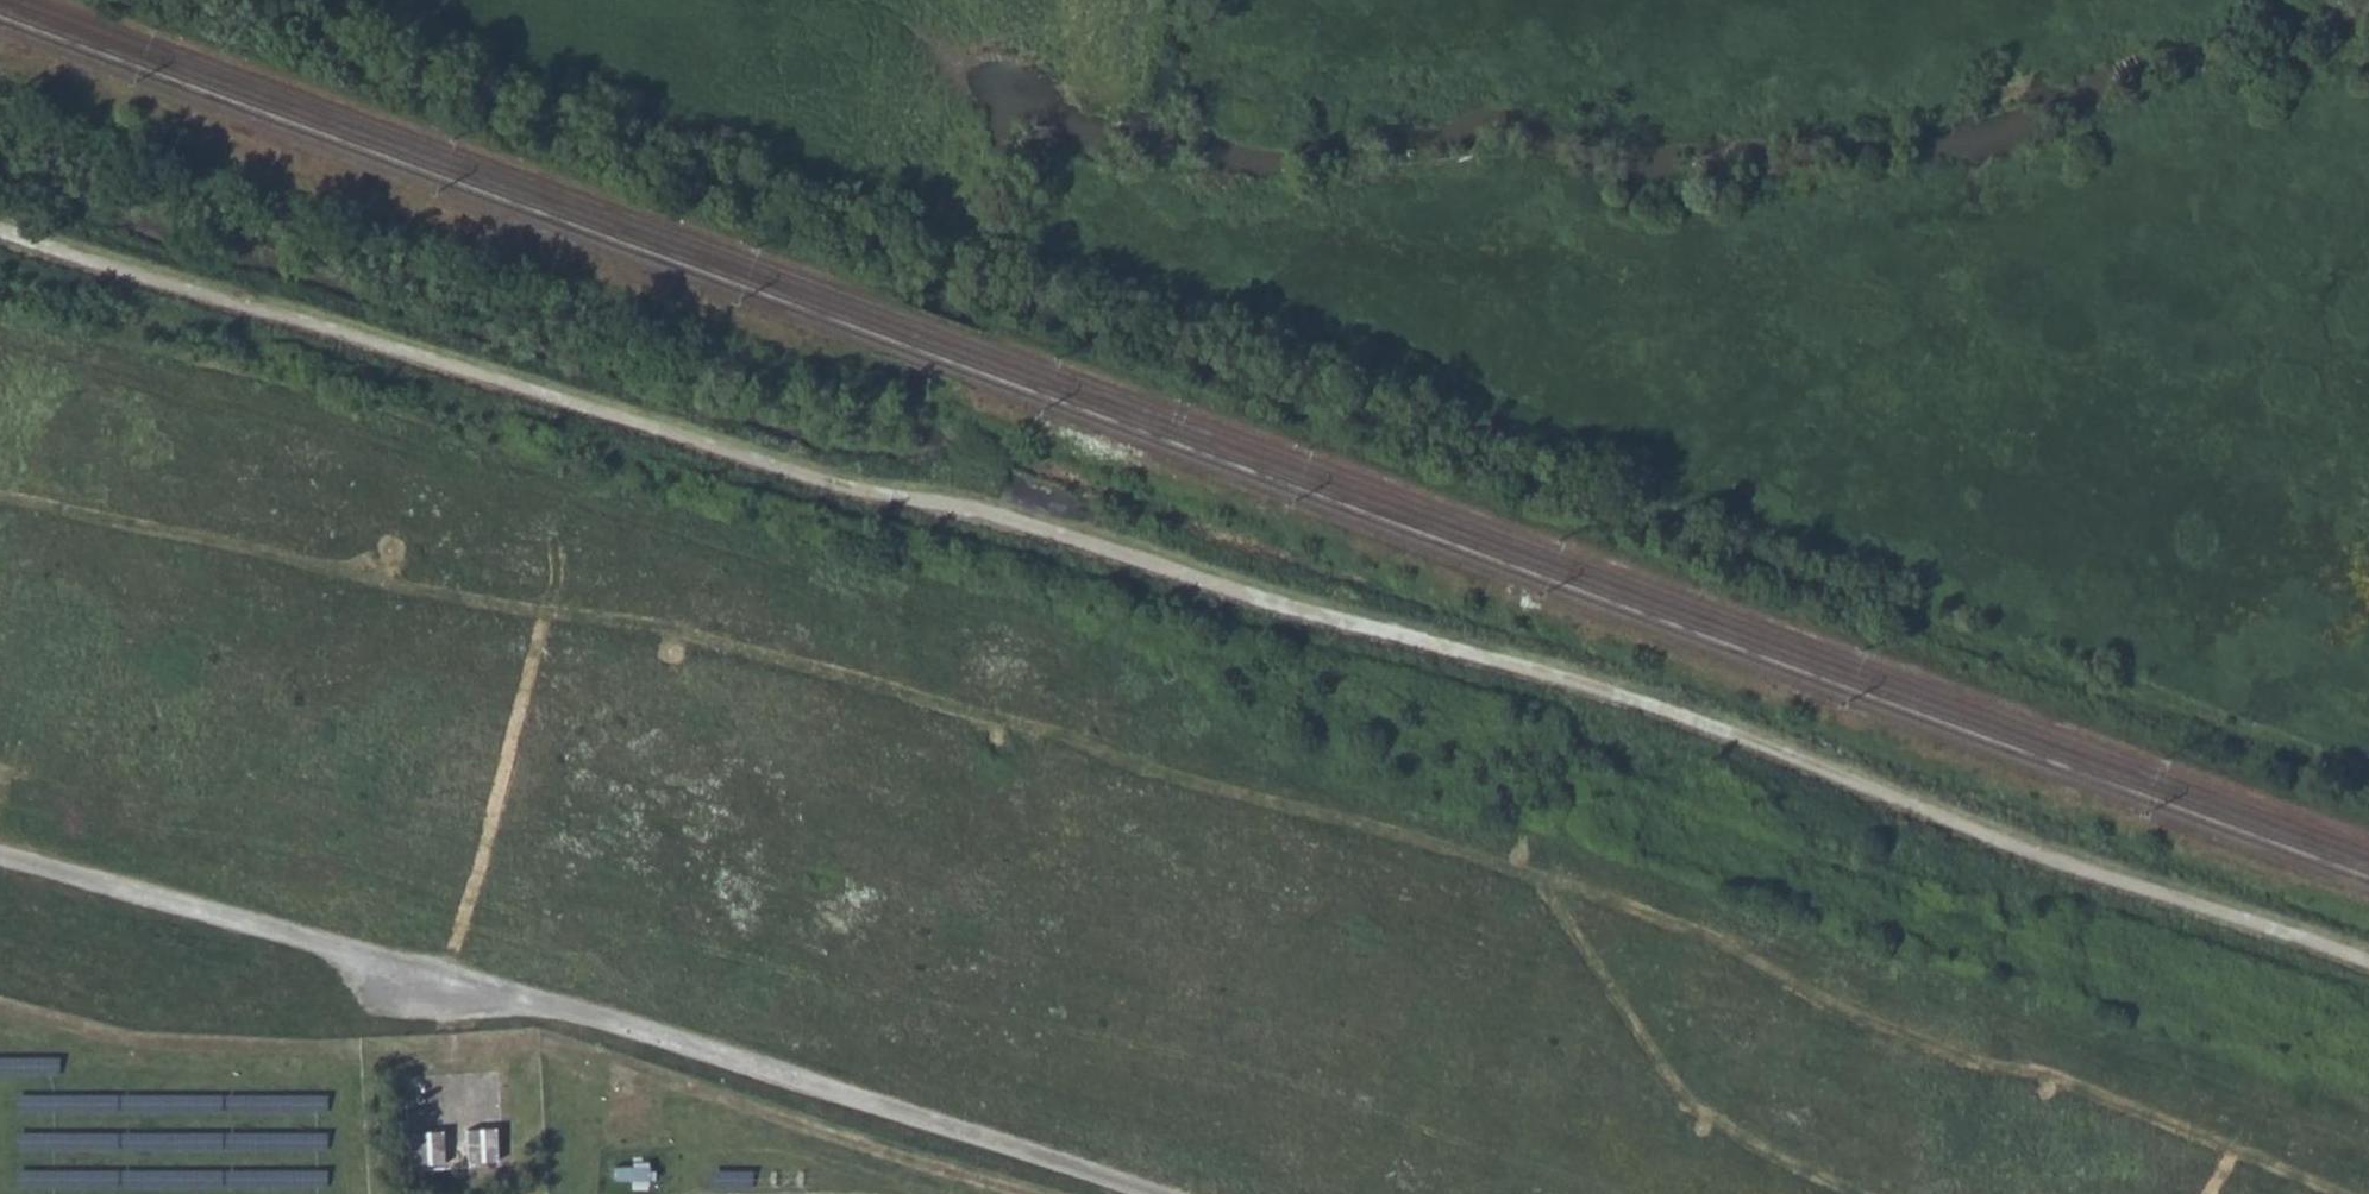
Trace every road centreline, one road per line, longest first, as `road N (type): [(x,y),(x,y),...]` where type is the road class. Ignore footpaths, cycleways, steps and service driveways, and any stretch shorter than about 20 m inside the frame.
road 1 (track): [(0,229),(849,485),(909,499),(966,500),(1292,607),(1583,683),(2132,883),(2368,958)]
road 2 (track): [(0,1004),(132,1040),(307,1048),(559,1041),(1032,1193)]

